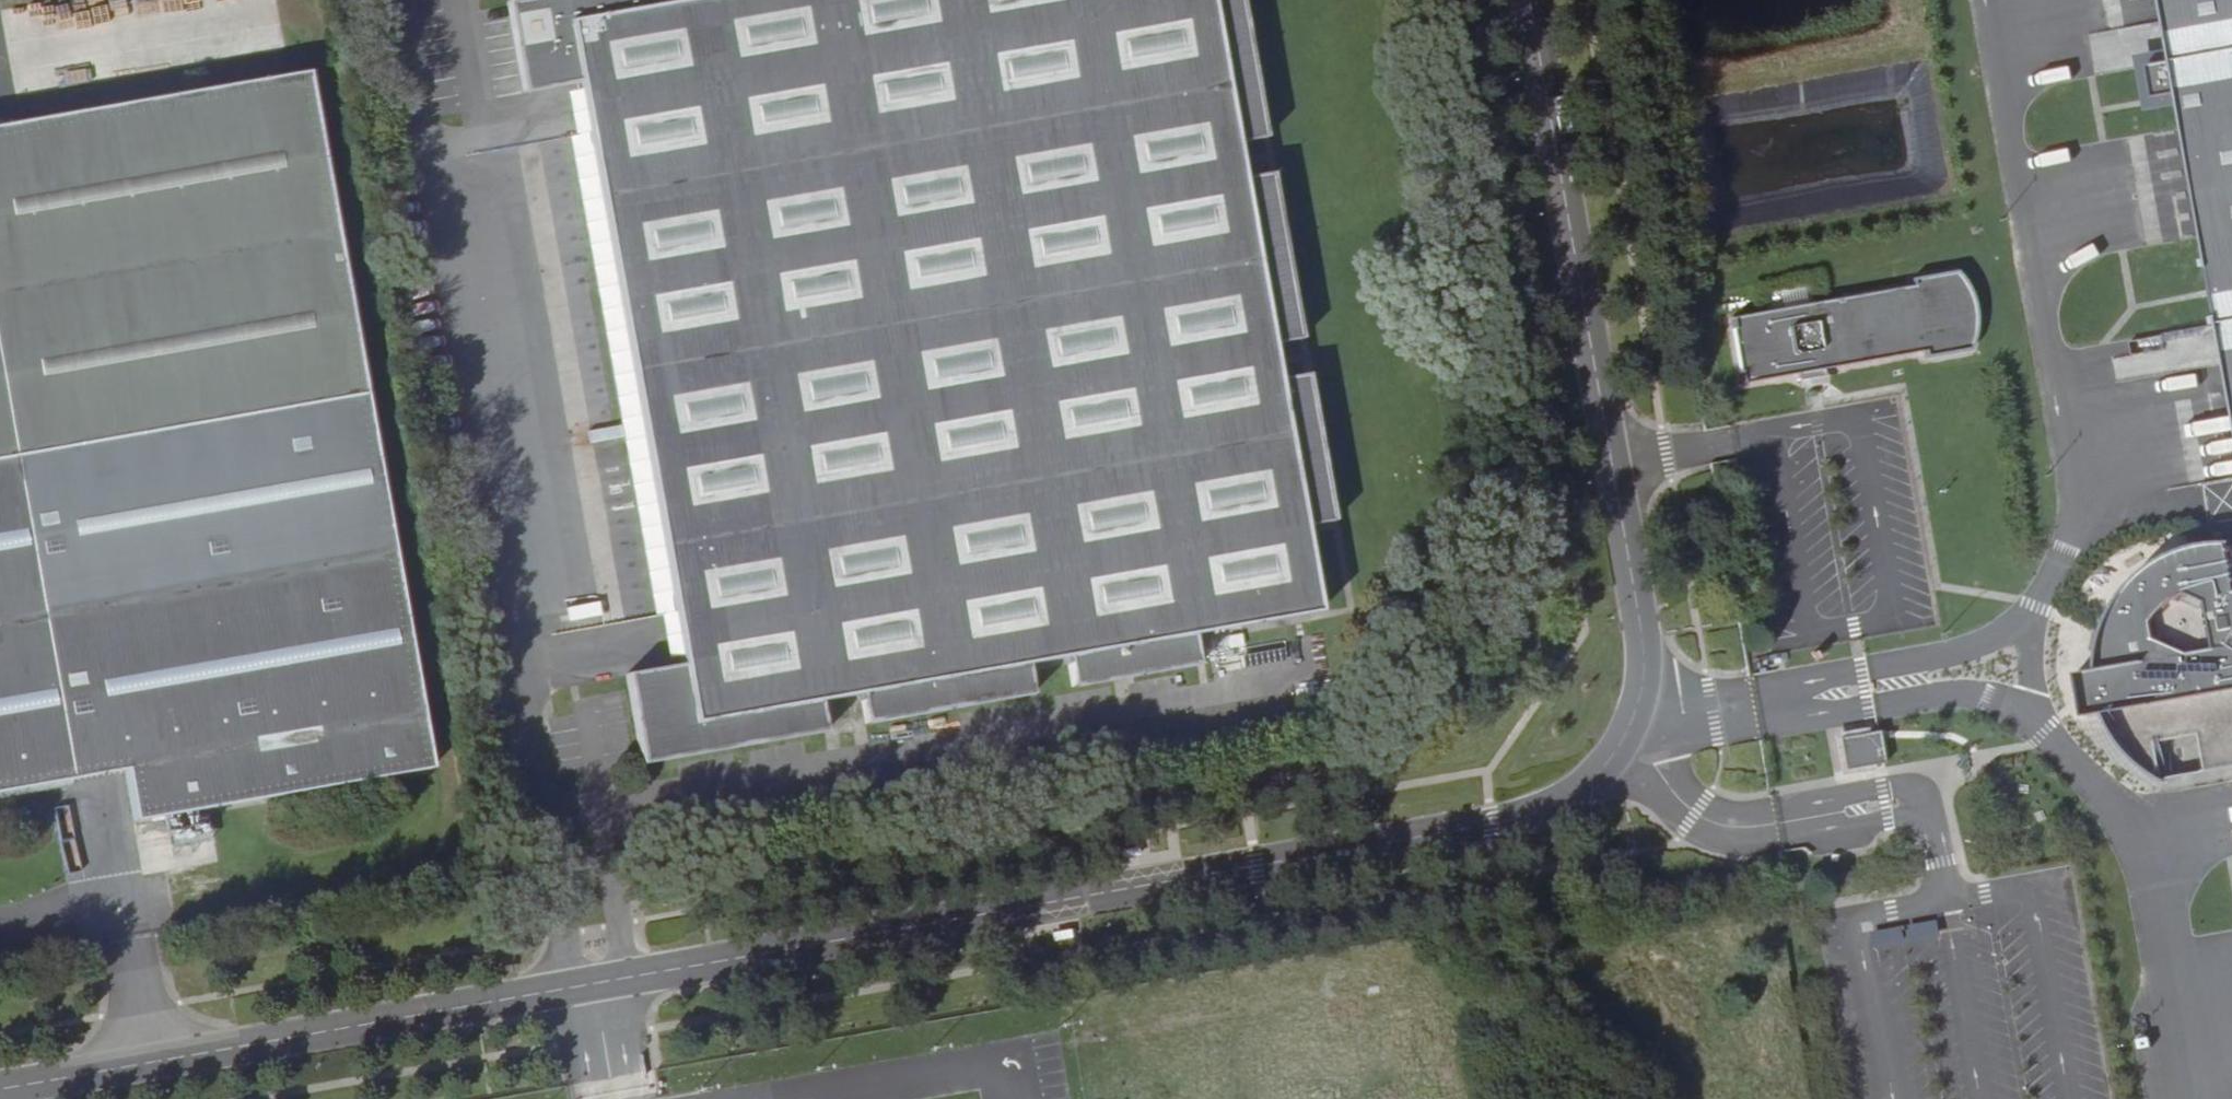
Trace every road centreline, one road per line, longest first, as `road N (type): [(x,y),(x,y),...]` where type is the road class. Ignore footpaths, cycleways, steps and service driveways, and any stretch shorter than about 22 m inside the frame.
road 1 (unclassified): [(0,1090),(1493,823),(1541,810),(1591,782),(1635,717),(1644,657),(1531,0)]
road 2 (unclassified): [(1683,950),(1714,1098)]

